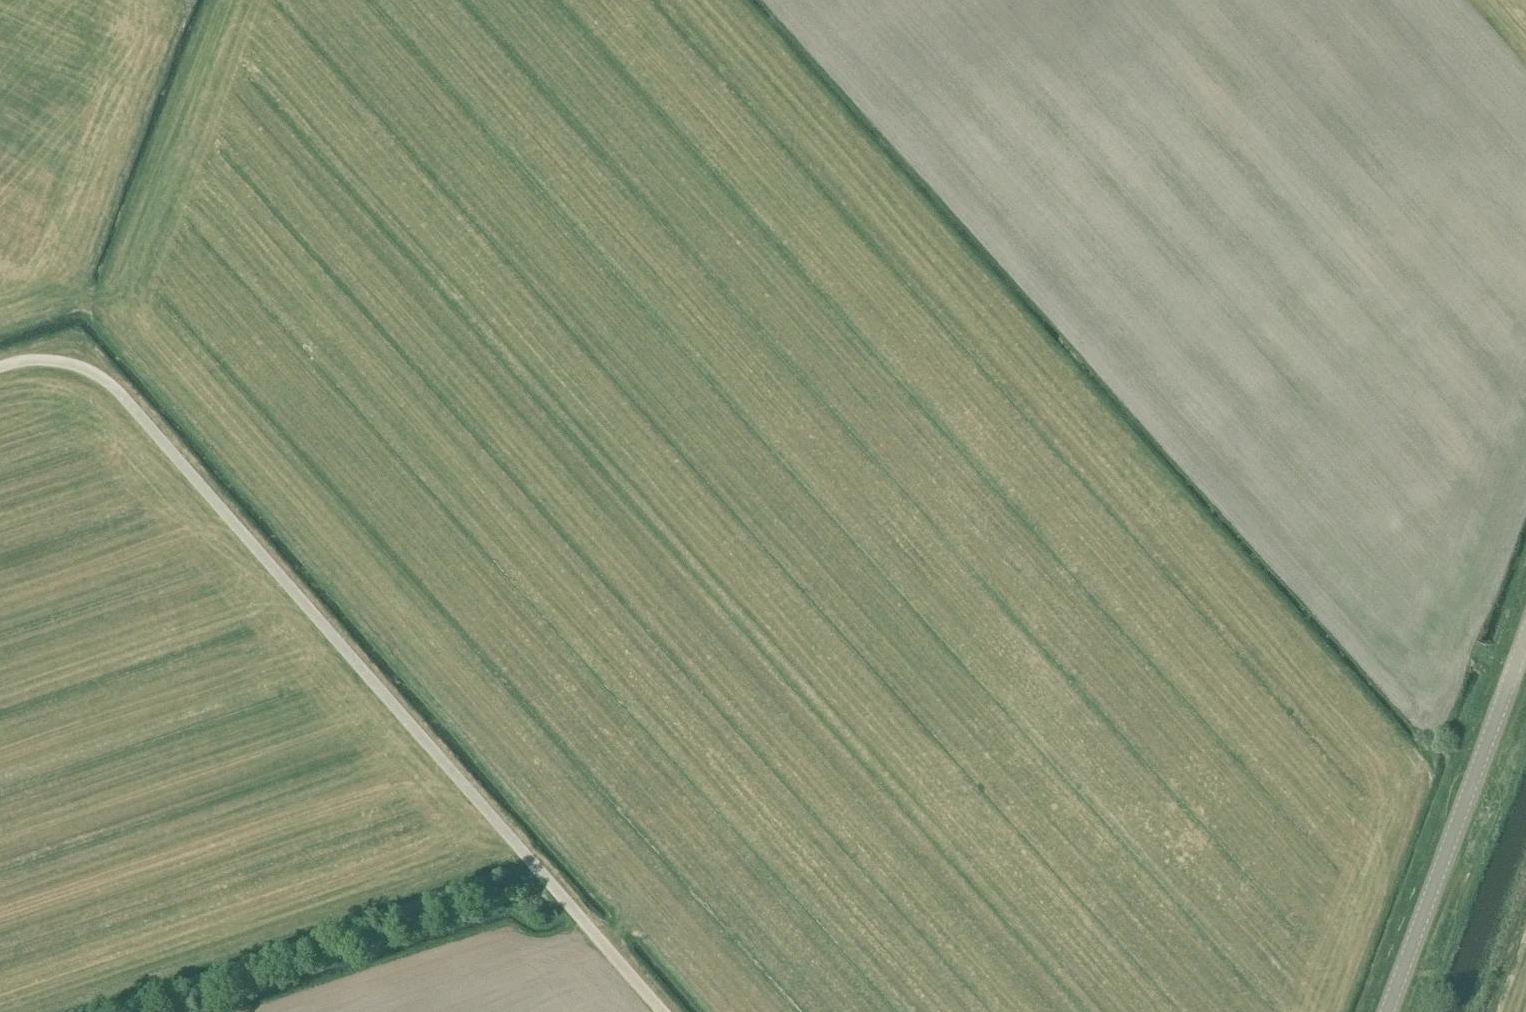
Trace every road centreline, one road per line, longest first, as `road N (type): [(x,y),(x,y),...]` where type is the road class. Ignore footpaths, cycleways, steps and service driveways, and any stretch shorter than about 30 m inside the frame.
road 1 (track): [(0,371),(51,365),(91,375),(123,401),(663,1011)]
road 2 (tertiary): [(1387,1011),(1525,638)]

